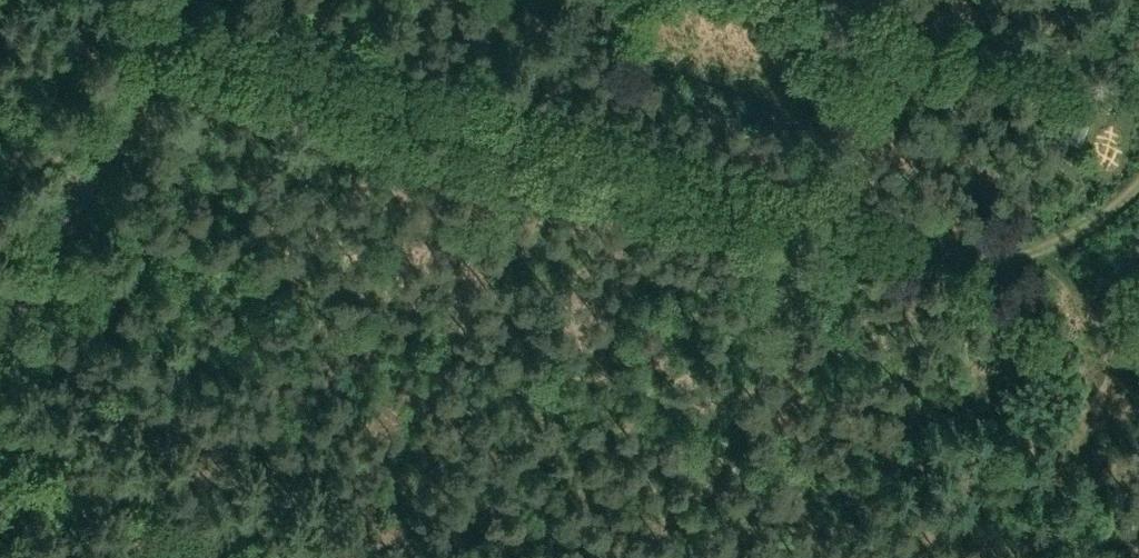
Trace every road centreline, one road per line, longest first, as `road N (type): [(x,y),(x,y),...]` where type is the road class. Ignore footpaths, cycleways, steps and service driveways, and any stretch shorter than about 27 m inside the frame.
road 1 (unclassified): [(0,354),(189,0)]

